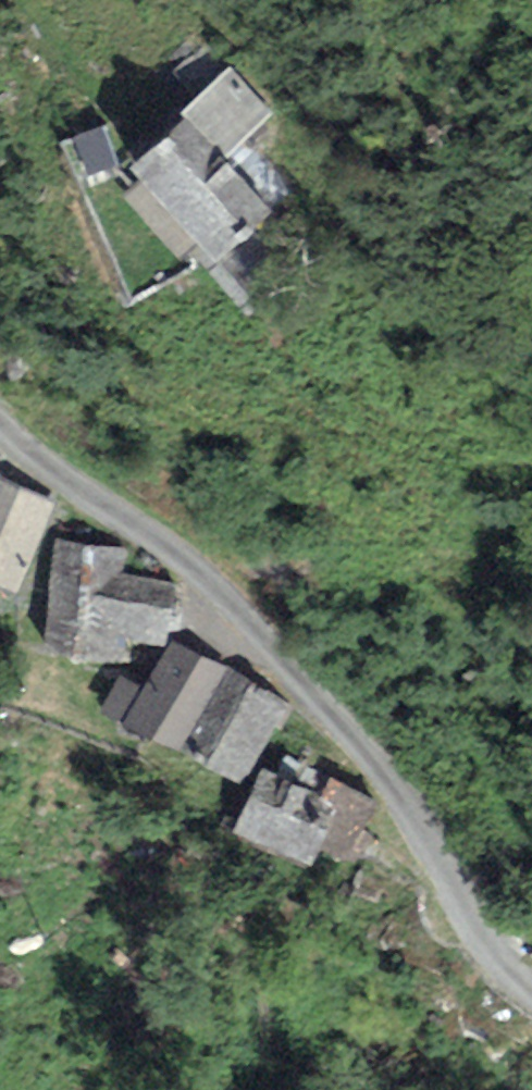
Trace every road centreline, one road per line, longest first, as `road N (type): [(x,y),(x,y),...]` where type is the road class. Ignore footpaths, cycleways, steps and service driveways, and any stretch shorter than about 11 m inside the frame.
road 1 (track): [(531,989),(506,964),(415,822),(329,712),(206,580),(0,424)]

